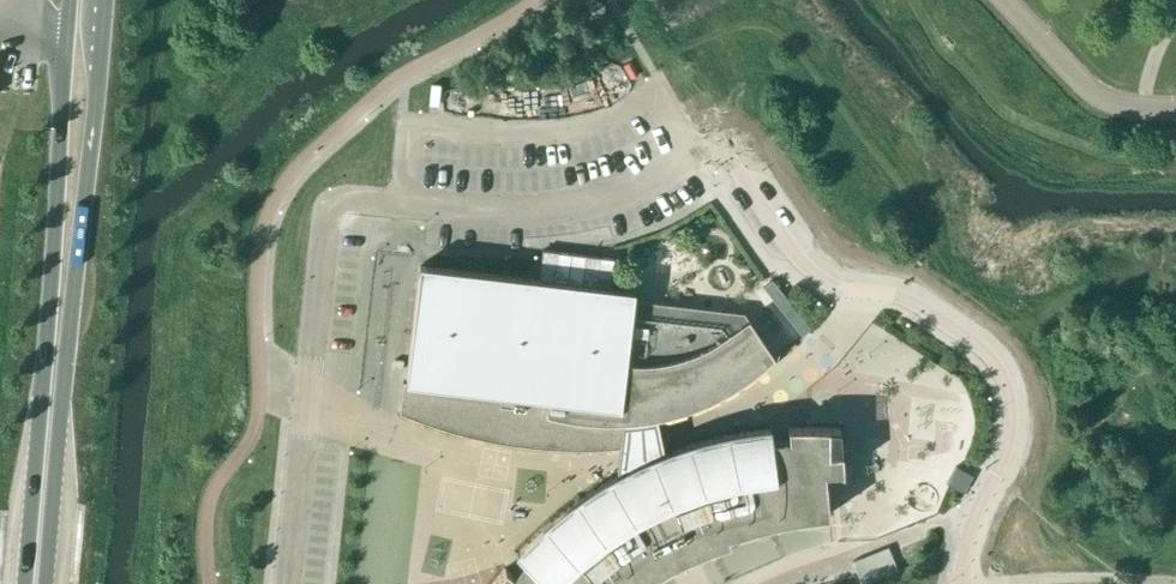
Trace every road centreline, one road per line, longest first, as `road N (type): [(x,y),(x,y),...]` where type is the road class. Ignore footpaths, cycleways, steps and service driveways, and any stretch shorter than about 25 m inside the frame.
road 1 (primary): [(48,583),(102,0)]
road 2 (primary): [(71,0),(23,583)]
road 3 (unclassified): [(1175,105),(1116,103),(1080,81),(1006,0)]

